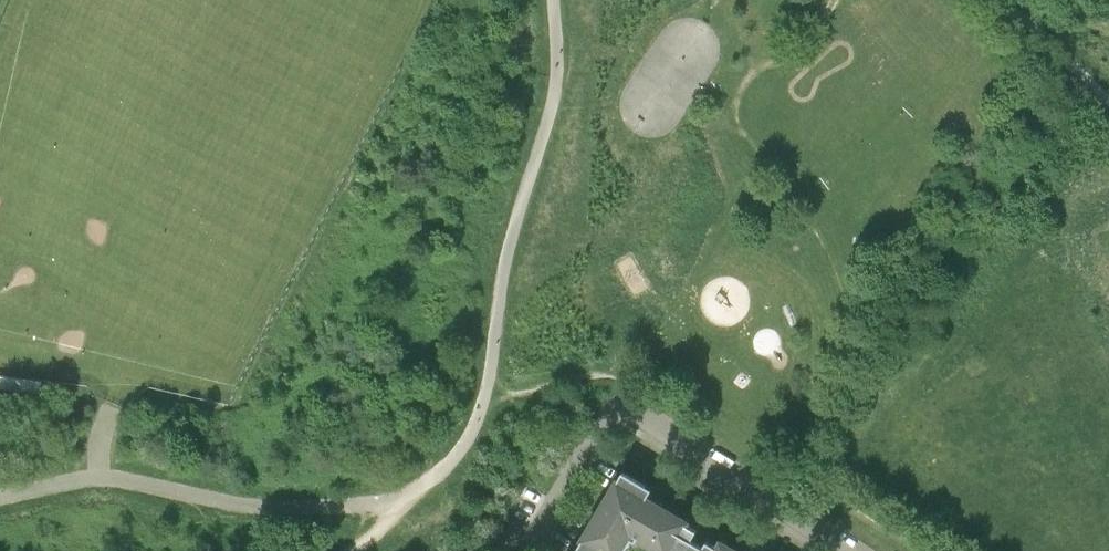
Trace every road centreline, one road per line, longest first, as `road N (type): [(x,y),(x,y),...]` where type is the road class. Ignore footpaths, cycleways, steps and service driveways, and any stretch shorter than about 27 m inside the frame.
road 1 (track): [(0,498),(100,475),(235,507),(410,501)]

